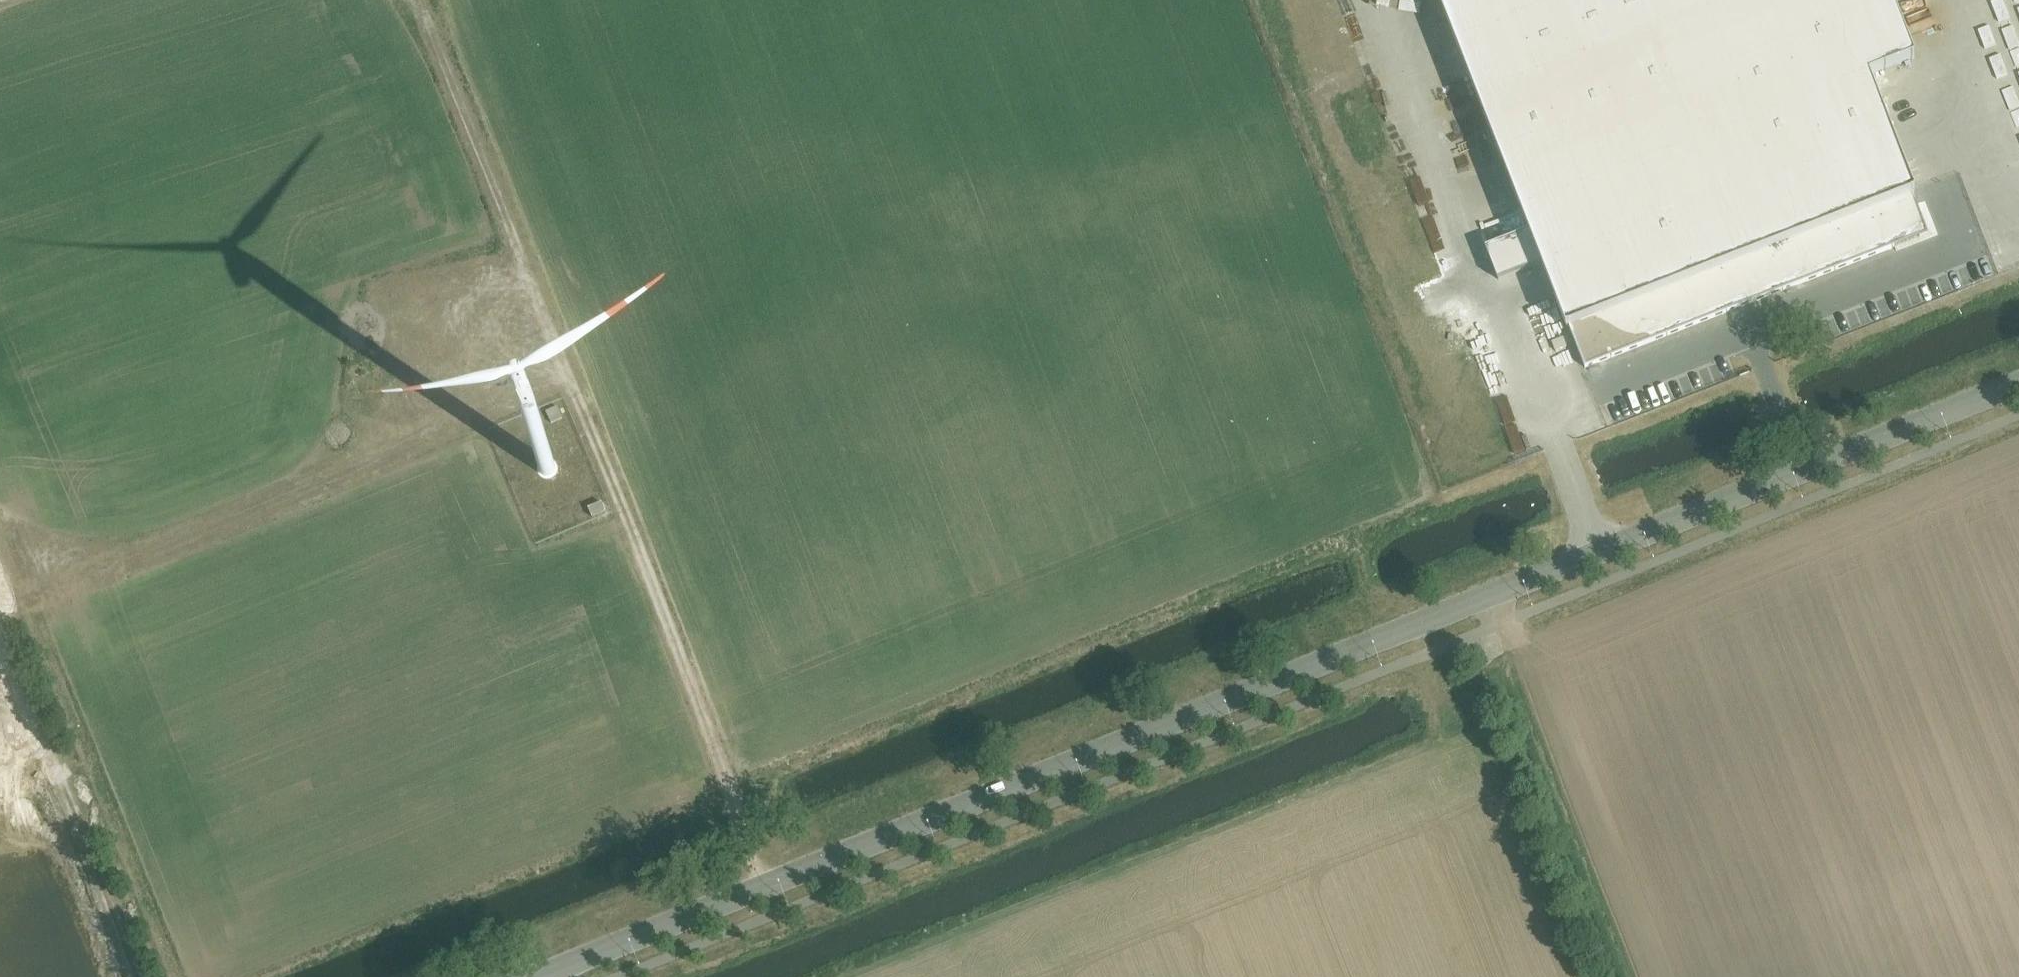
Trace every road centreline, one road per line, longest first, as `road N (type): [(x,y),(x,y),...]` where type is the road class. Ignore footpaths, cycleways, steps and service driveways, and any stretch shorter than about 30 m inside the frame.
road 1 (tertiary): [(530,976),(2018,384)]
road 2 (track): [(1487,599),(1636,976)]

